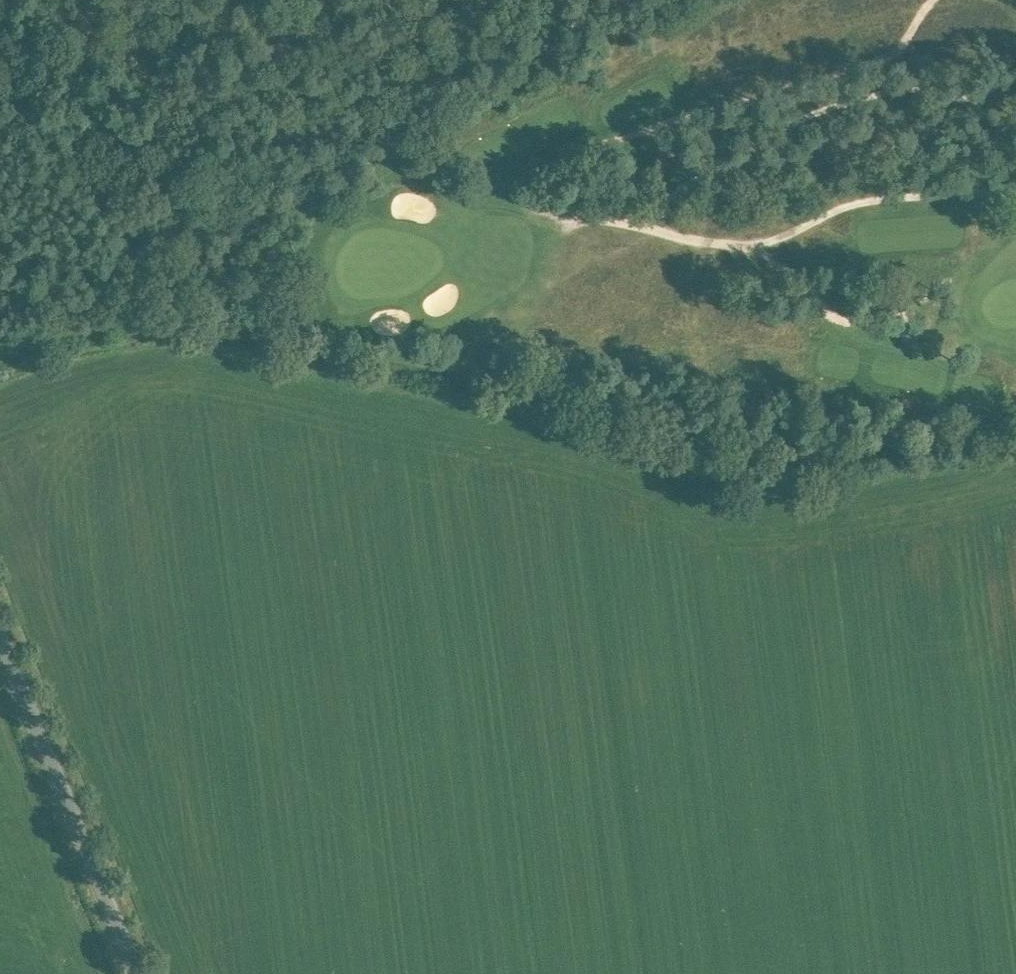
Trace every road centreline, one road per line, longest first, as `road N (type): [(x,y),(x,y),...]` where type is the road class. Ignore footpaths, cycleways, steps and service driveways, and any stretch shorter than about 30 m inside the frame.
road 1 (unclassified): [(135,973),(0,636)]

